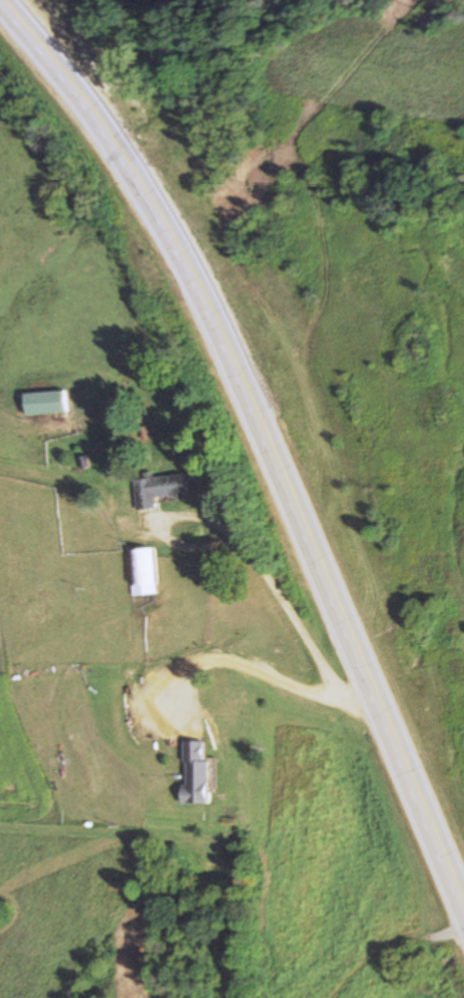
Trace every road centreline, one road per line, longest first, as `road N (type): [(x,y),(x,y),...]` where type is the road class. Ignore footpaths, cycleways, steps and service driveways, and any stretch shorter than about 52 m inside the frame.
road 1 (primary): [(463,897),(208,318),(73,101),(0,19)]

